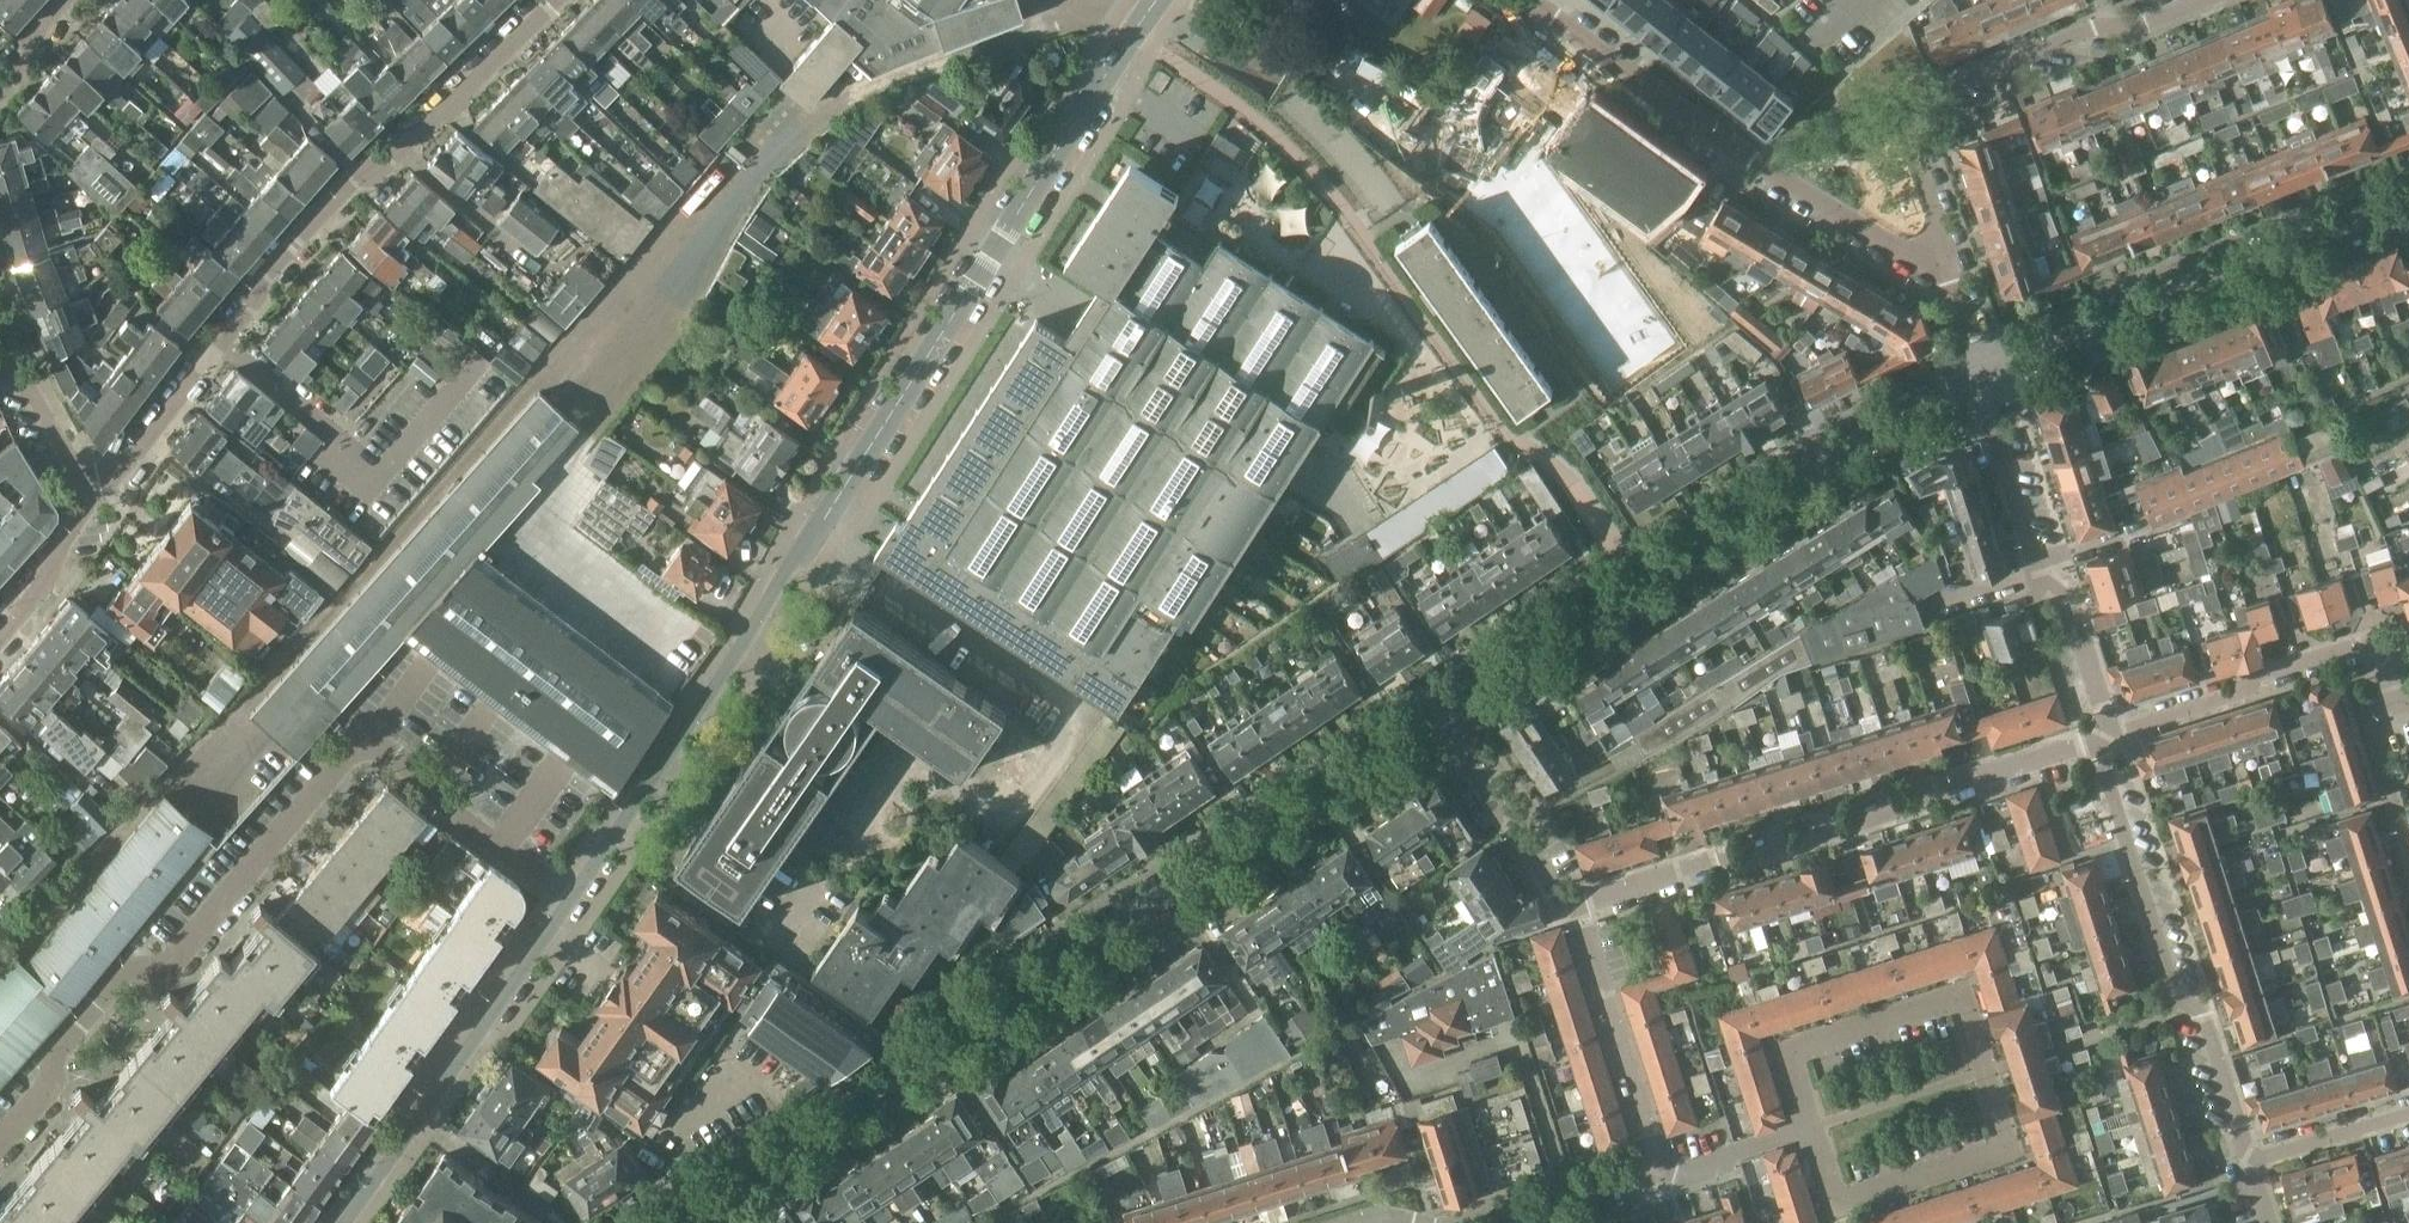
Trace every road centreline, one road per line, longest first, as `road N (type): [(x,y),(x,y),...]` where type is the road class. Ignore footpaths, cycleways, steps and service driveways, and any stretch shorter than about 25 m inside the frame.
road 1 (tertiary): [(1158,0),(572,902)]
road 2 (tertiary): [(682,1222),(1433,709)]
road 3 (residential): [(0,1146),(47,1093),(53,1049),(120,971),(166,967),(371,737),(438,779),(460,817),(572,902)]
road 4 (residential): [(553,0),(393,159),(355,177),(136,455),(92,488)]
road 5 (tertiary): [(1433,709),(1800,476),(1978,377)]
road 6 (residential): [(1567,902),(1716,852),(1743,860),(1917,805),(1934,786),(2096,737)]
road 7 (residential): [(1952,273),(1709,132),(1556,15),(1524,0)]
road 8 (residential): [(1952,273),(1906,134),(1909,112),(1925,94),(2096,26),(2149,22),(2204,0)]
road 9 (tertiary): [(1978,377),(2408,205)]
road 10 (residential): [(2249,1161),(2206,1019),(2175,993),(2096,737)]
road 11 (residential): [(1965,995),(2012,1147),(1835,1199),(1809,1126)]
road 12 (tertiary): [(572,902),(343,1222)]
road 13 (residential): [(2096,737),(2104,703),(2072,603),(2032,553),(1978,377)]
road 14 (residential): [(2096,737),(2241,693),(2252,676),(2376,637),(2394,700)]
road 15 (residential): [(1664,1165),(1584,921),(1567,902)]
road 16 (residential): [(1809,1126),(1788,1046),(1965,995)]
road 17 (residential): [(1567,902),(1433,709)]
road 18 (residential): [(1450,1222),(1643,1160),(1664,1165)]
road 19 (residential): [(92,488),(0,328)]
road 20 (residential): [(0,627),(58,563),(92,488)]
road 21 (residential): [(2249,1161),(2408,1115)]
road 22 (residential): [(1664,1165),(1677,1171),(1809,1126)]
road 23 (residential): [(2408,844),(2375,737),(2394,700)]

